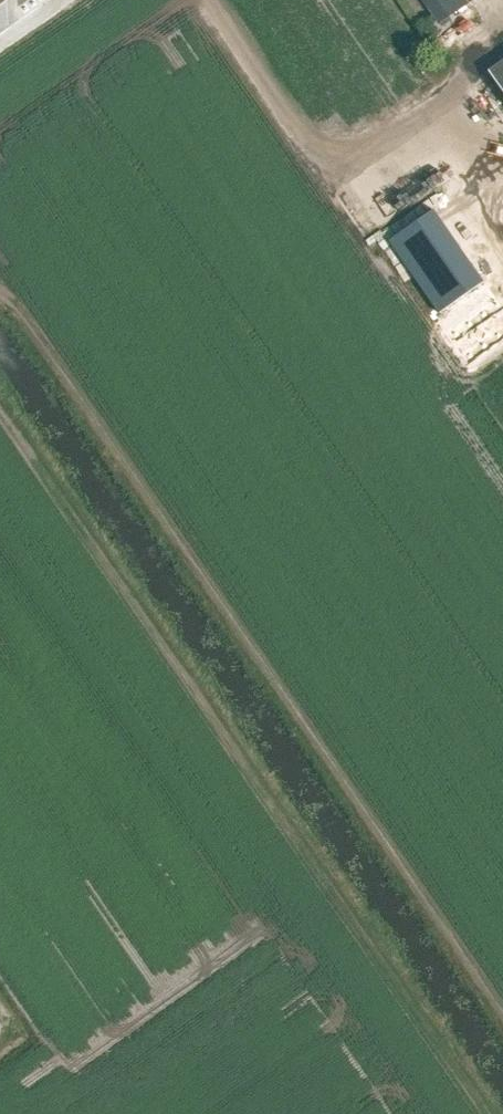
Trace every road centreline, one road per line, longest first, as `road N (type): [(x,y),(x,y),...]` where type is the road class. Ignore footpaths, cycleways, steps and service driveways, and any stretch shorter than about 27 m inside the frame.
road 1 (track): [(502,1020),(17,313),(0,312)]
road 2 (track): [(0,415),(476,1113)]

